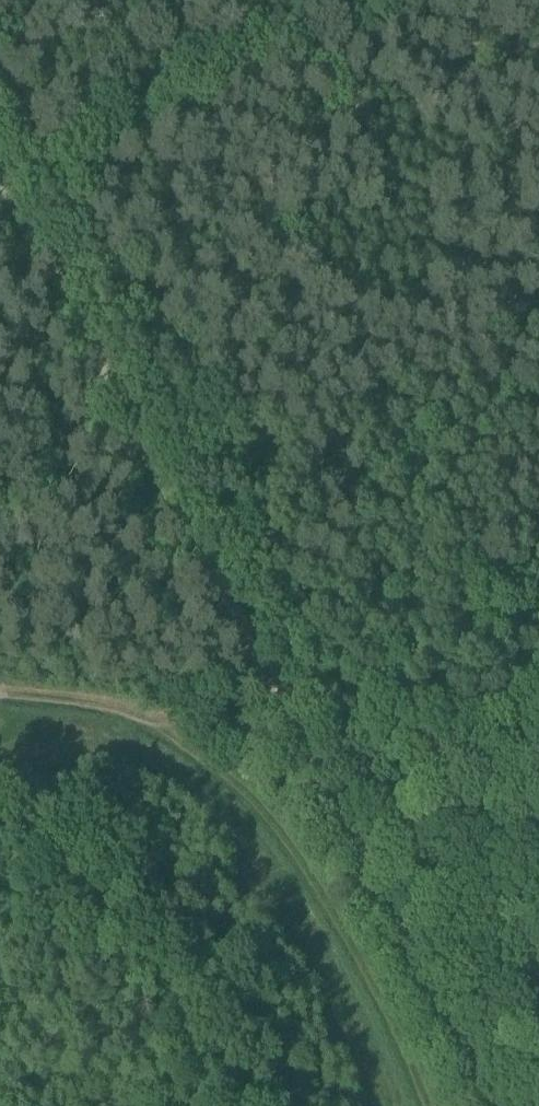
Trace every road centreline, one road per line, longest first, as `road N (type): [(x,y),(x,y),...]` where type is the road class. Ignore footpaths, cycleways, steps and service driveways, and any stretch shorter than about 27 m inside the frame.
road 1 (track): [(345,816),(0,181)]
road 2 (track): [(0,699),(60,694),(150,721),(224,776),(274,833),(419,1105)]
road 3 (track): [(3,187),(379,0)]
road 4 (track): [(502,1105),(345,816)]
road 5 (track): [(345,816),(538,718)]

